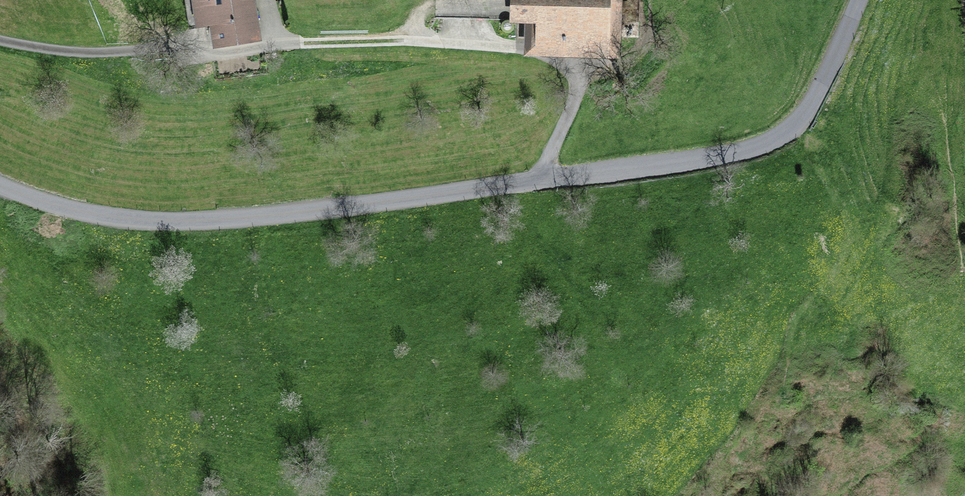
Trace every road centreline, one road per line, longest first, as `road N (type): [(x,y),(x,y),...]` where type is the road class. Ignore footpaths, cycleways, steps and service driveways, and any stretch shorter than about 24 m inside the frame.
road 1 (residential): [(0,39),(183,58),(299,43),(490,43),(554,57),(574,92),(541,183)]
road 2 (unclassified): [(0,185),(66,210),(167,222),(541,183)]
road 3 (unclassified): [(541,183),(739,155),(783,135),(812,96),(857,0)]

